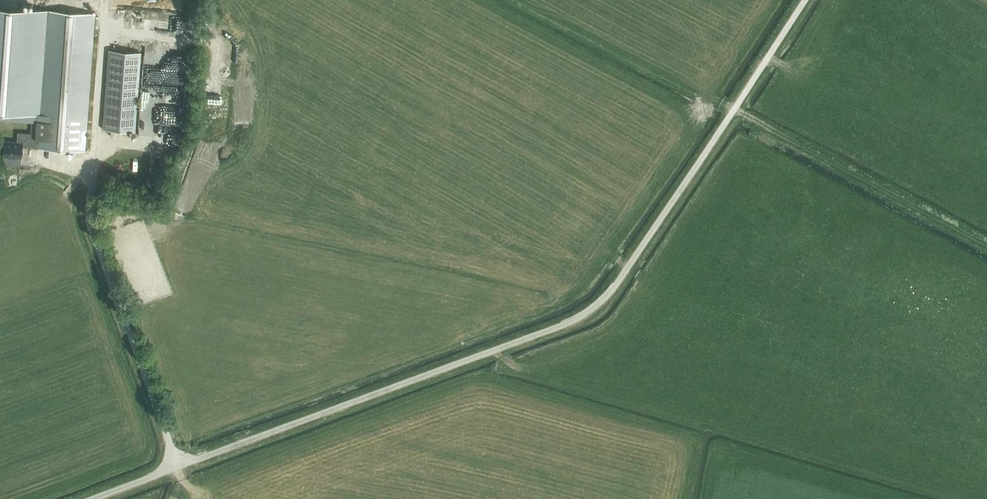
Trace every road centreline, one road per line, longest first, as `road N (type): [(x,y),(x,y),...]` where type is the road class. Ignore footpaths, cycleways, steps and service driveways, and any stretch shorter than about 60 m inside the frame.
road 1 (unclassified): [(91,498),(590,311),(613,289),(805,0)]
road 2 (track): [(986,244),(712,96)]
road 3 (track): [(93,169),(105,0)]

